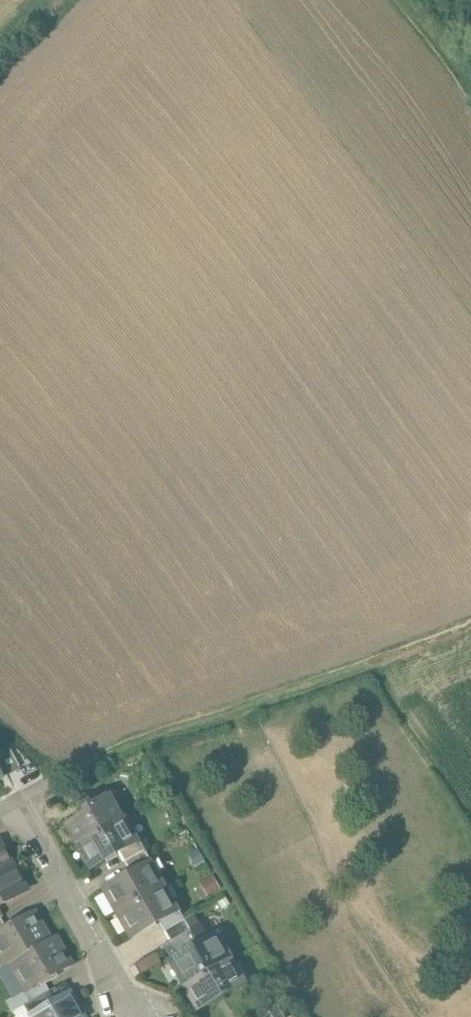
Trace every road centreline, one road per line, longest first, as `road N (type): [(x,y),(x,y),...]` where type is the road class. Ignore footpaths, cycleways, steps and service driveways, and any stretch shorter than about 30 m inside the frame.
road 1 (track): [(48,783),(152,734),(470,622)]
road 2 (residential): [(12,803),(136,1016)]

